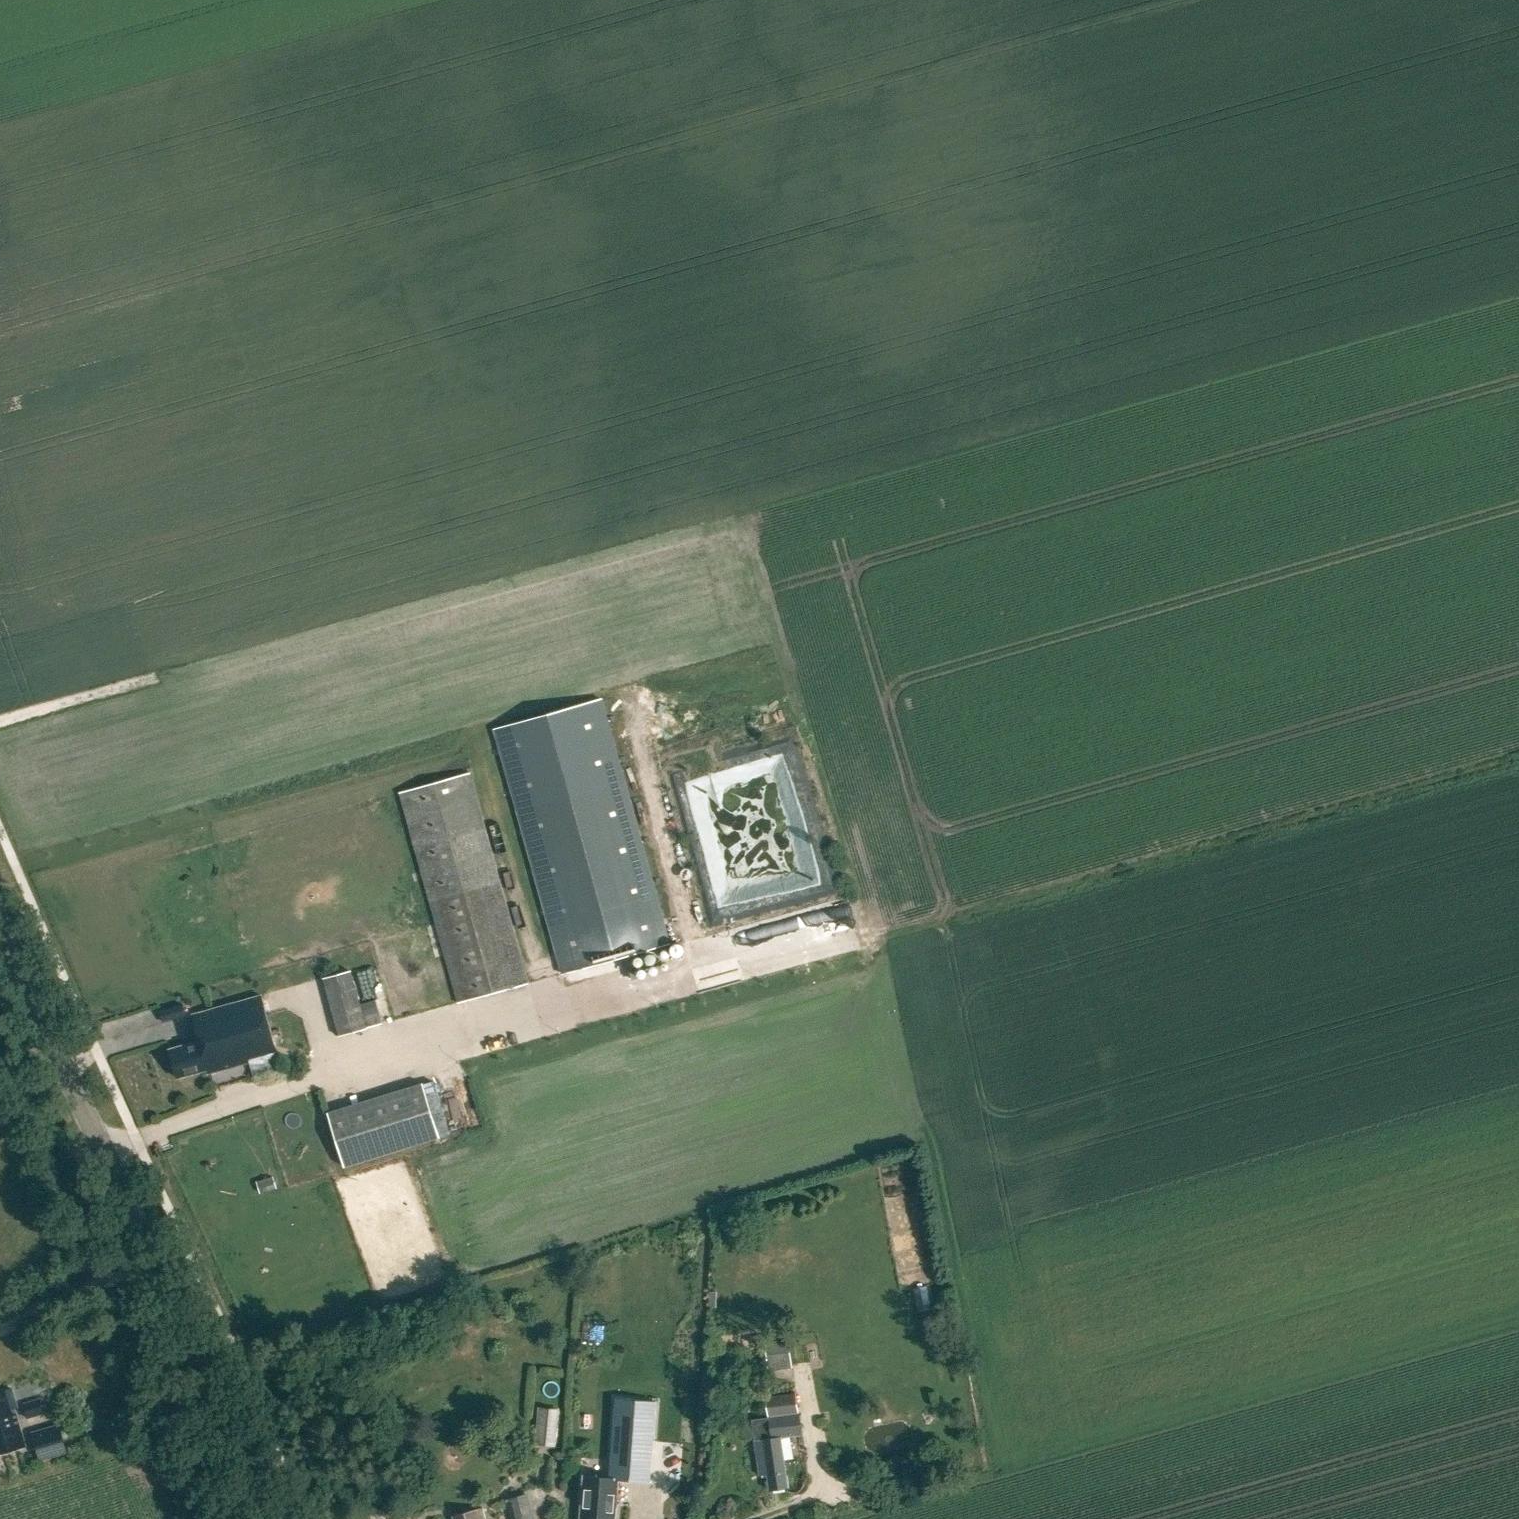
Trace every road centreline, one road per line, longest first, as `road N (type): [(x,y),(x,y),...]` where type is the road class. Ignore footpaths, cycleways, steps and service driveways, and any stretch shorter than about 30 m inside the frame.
road 1 (tertiary): [(276,1518),(0,922)]
road 2 (track): [(0,1330),(155,1262)]

